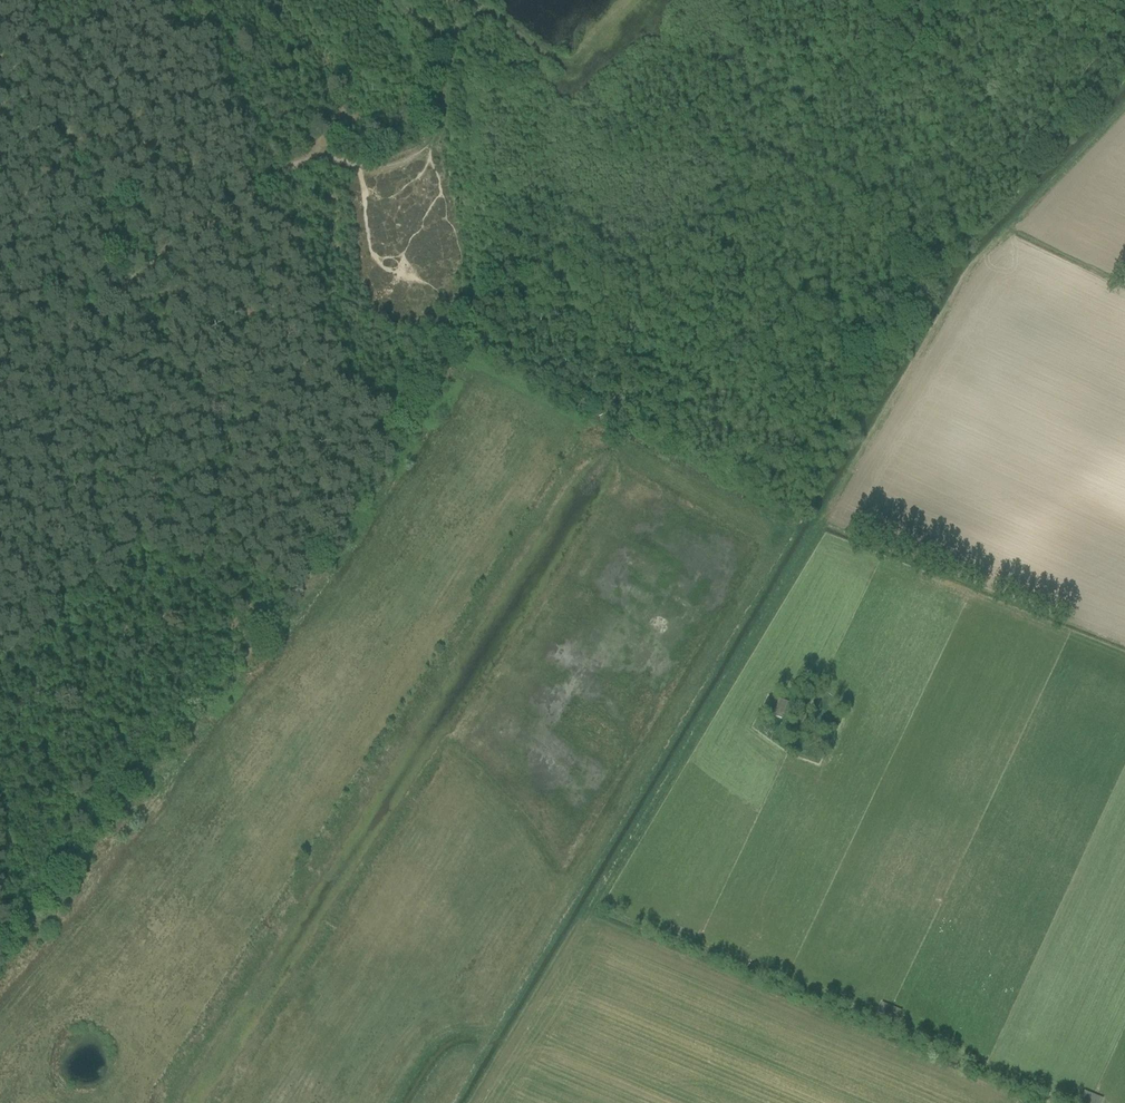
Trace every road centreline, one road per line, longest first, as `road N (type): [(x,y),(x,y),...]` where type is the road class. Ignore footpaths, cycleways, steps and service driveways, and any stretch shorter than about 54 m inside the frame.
road 1 (track): [(0,60),(174,255)]

